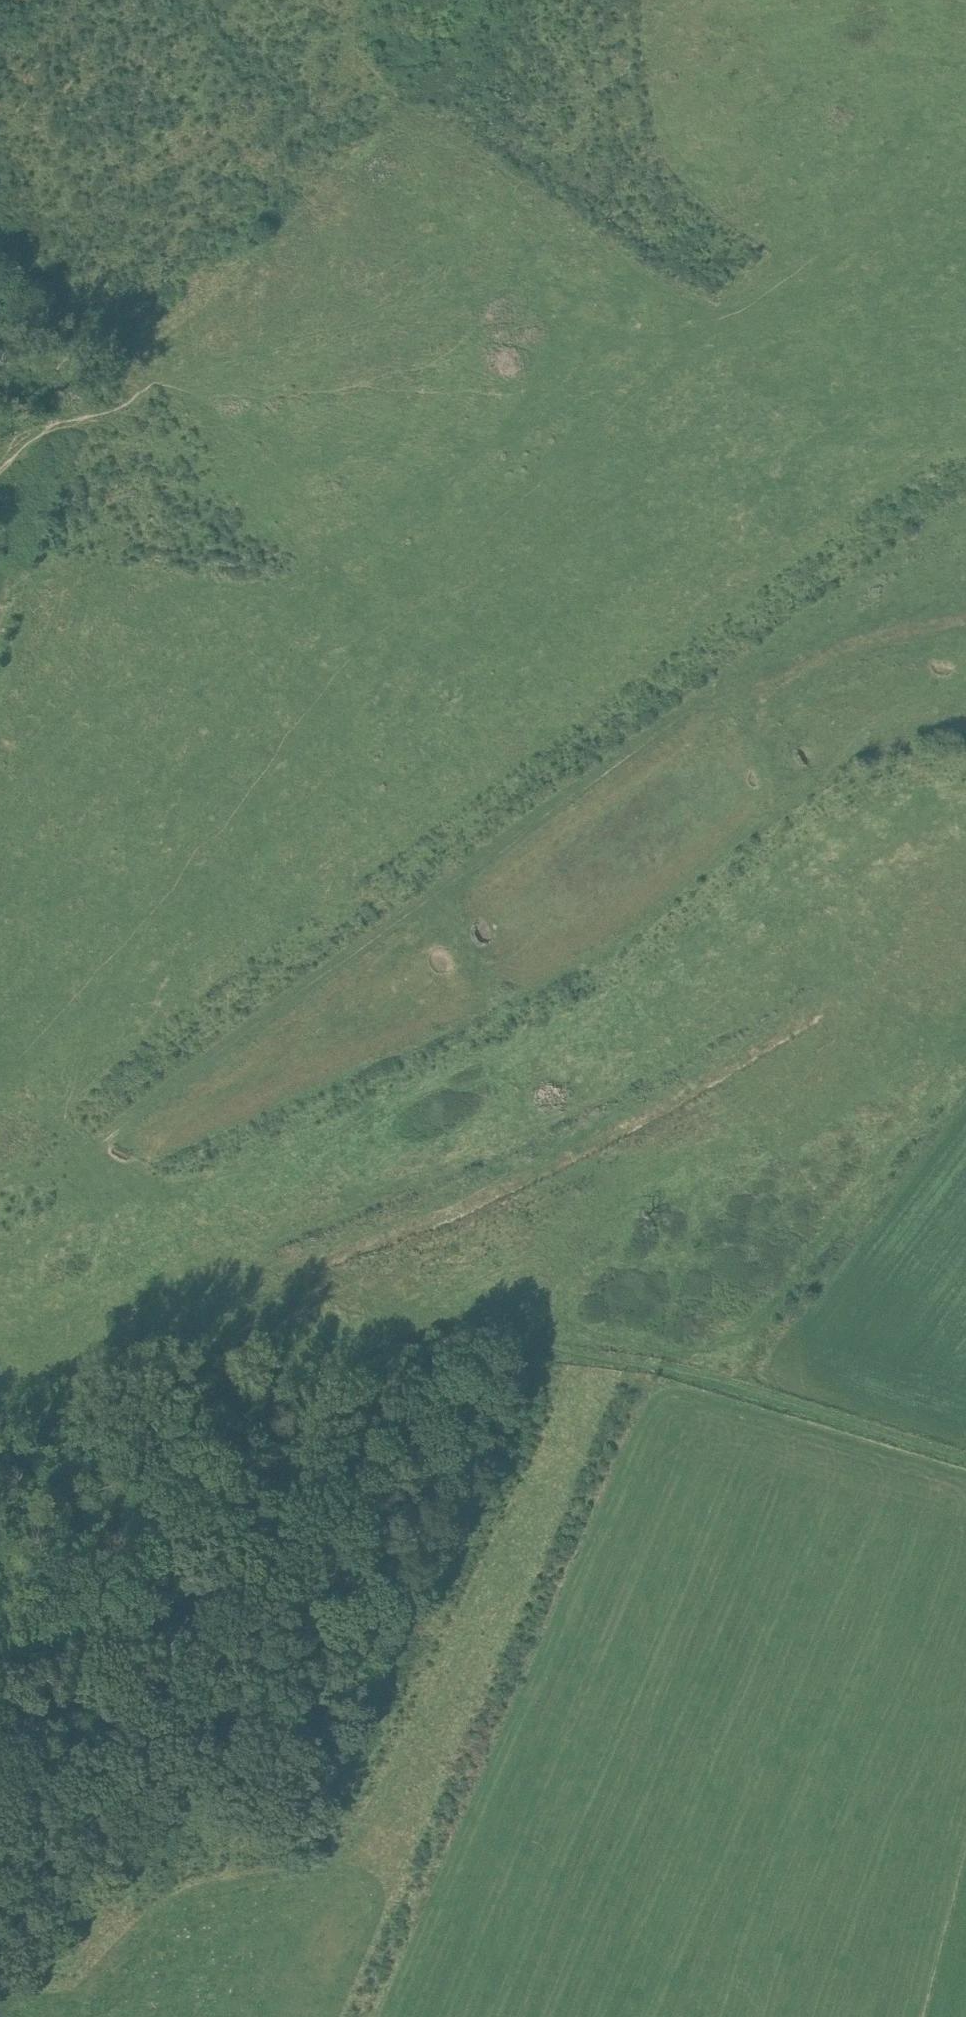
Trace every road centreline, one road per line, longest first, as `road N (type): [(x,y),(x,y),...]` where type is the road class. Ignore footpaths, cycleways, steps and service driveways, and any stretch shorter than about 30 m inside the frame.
road 1 (track): [(657,1371),(965,1460)]

